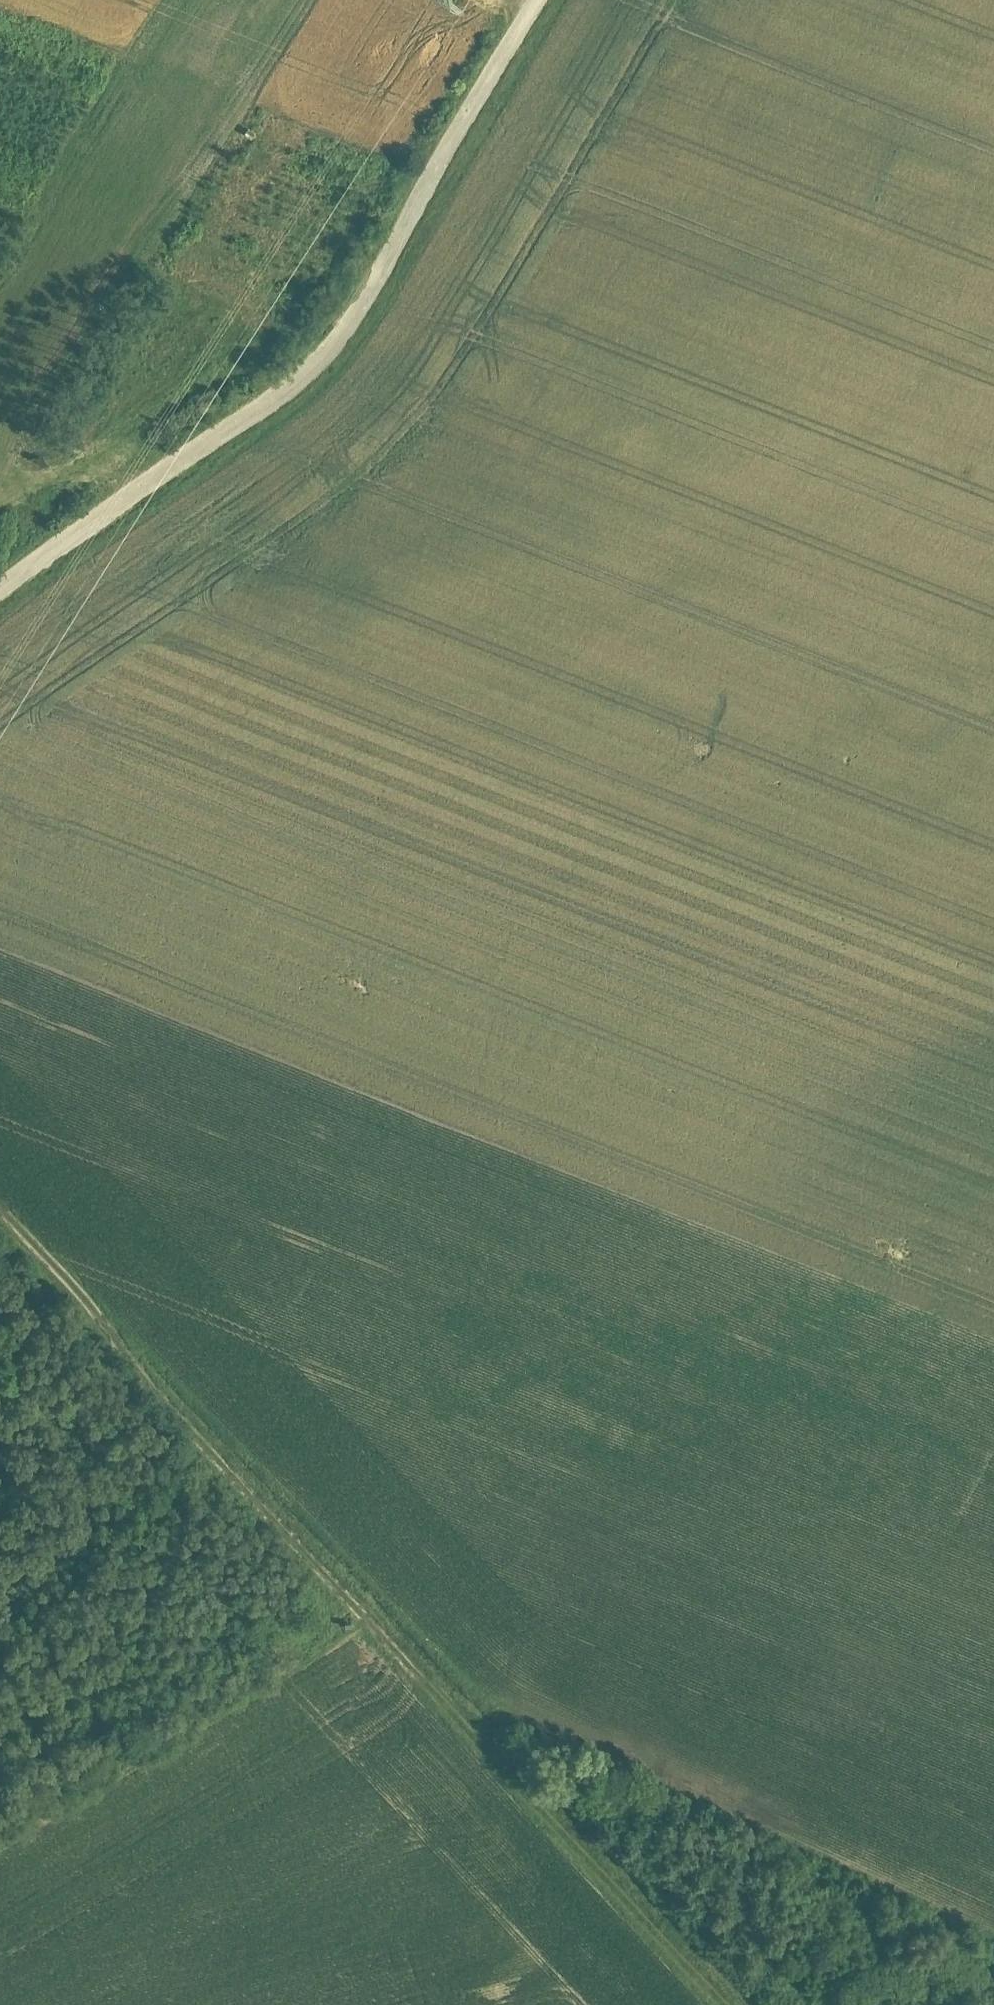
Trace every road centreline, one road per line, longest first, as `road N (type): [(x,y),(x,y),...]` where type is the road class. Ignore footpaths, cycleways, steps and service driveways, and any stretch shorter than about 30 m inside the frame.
road 1 (track): [(0,1219),(728,2004)]
road 2 (track): [(0,588),(296,386),(348,327),(541,0)]

